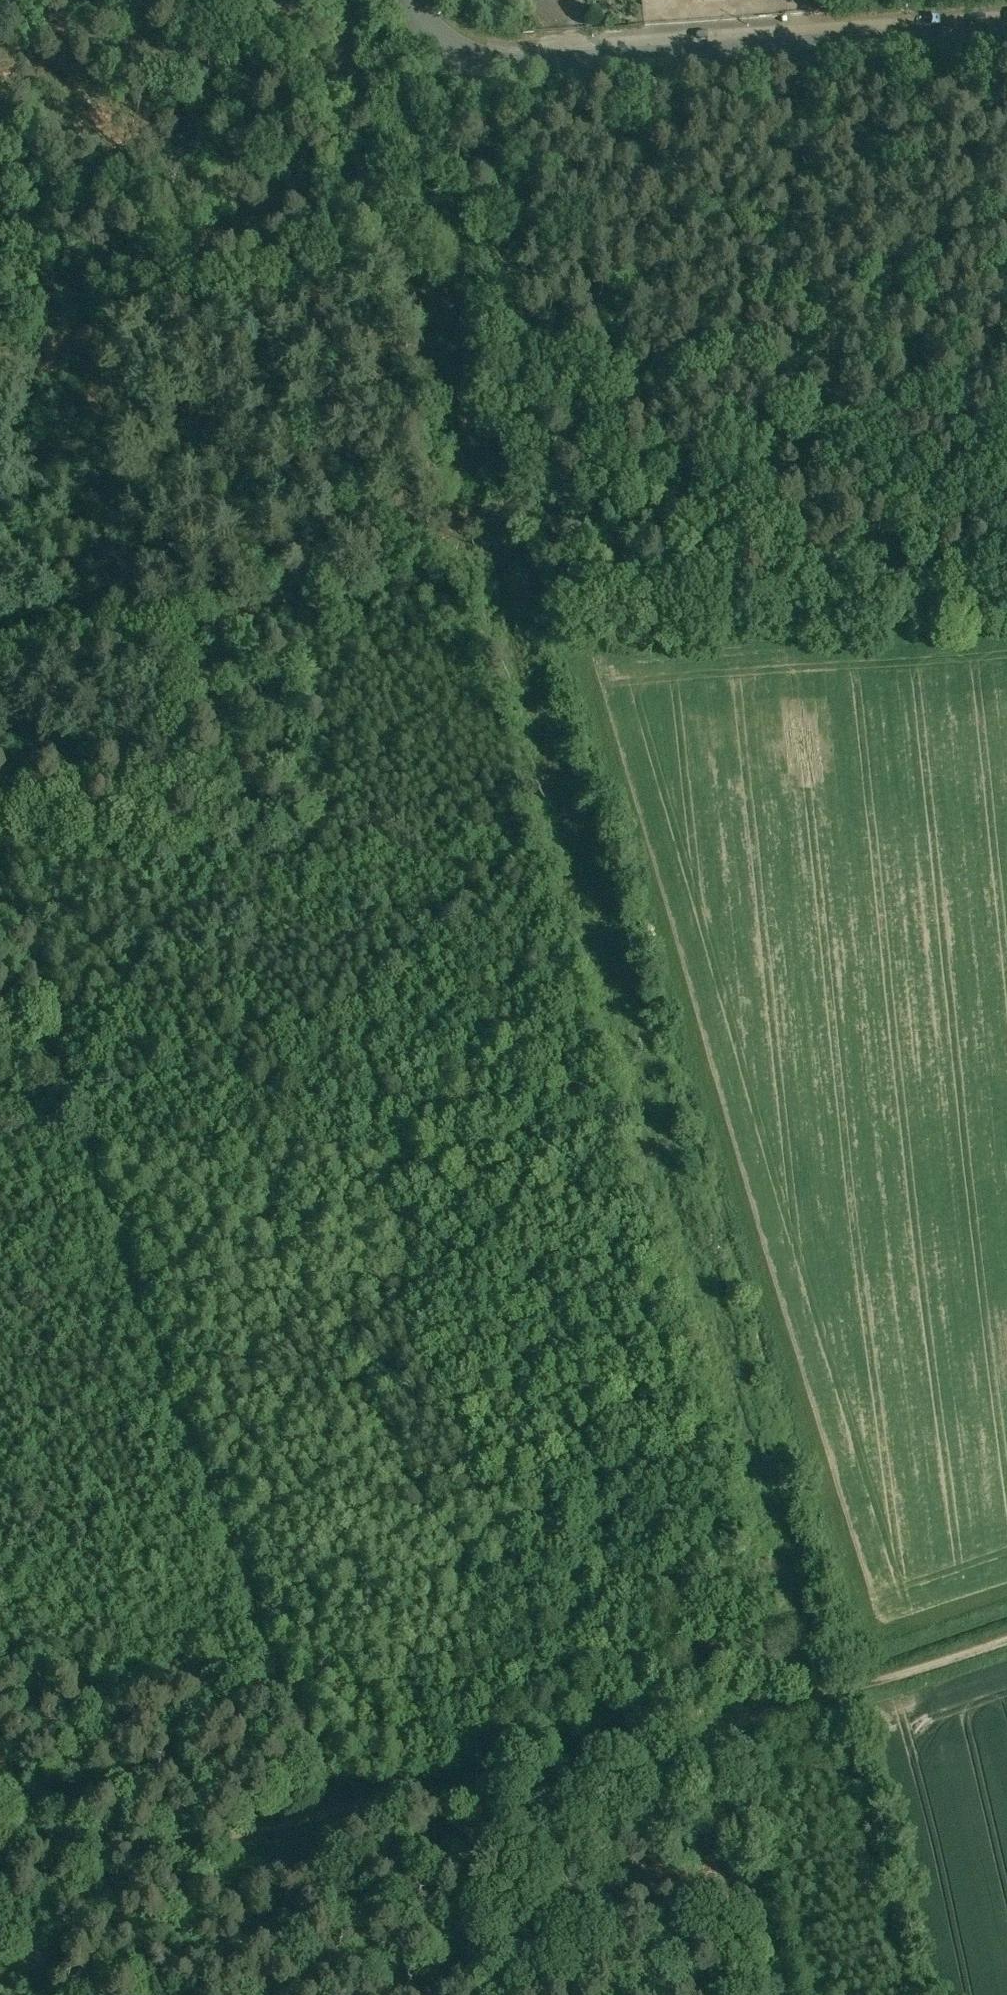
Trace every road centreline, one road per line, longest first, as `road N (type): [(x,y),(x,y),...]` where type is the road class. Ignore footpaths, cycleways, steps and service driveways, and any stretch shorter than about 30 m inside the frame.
road 1 (track): [(0,1885),(180,1834),(328,1822),(720,1735),(1006,1642)]
road 2 (residential): [(410,0),(433,50),(509,68),(1006,38)]

